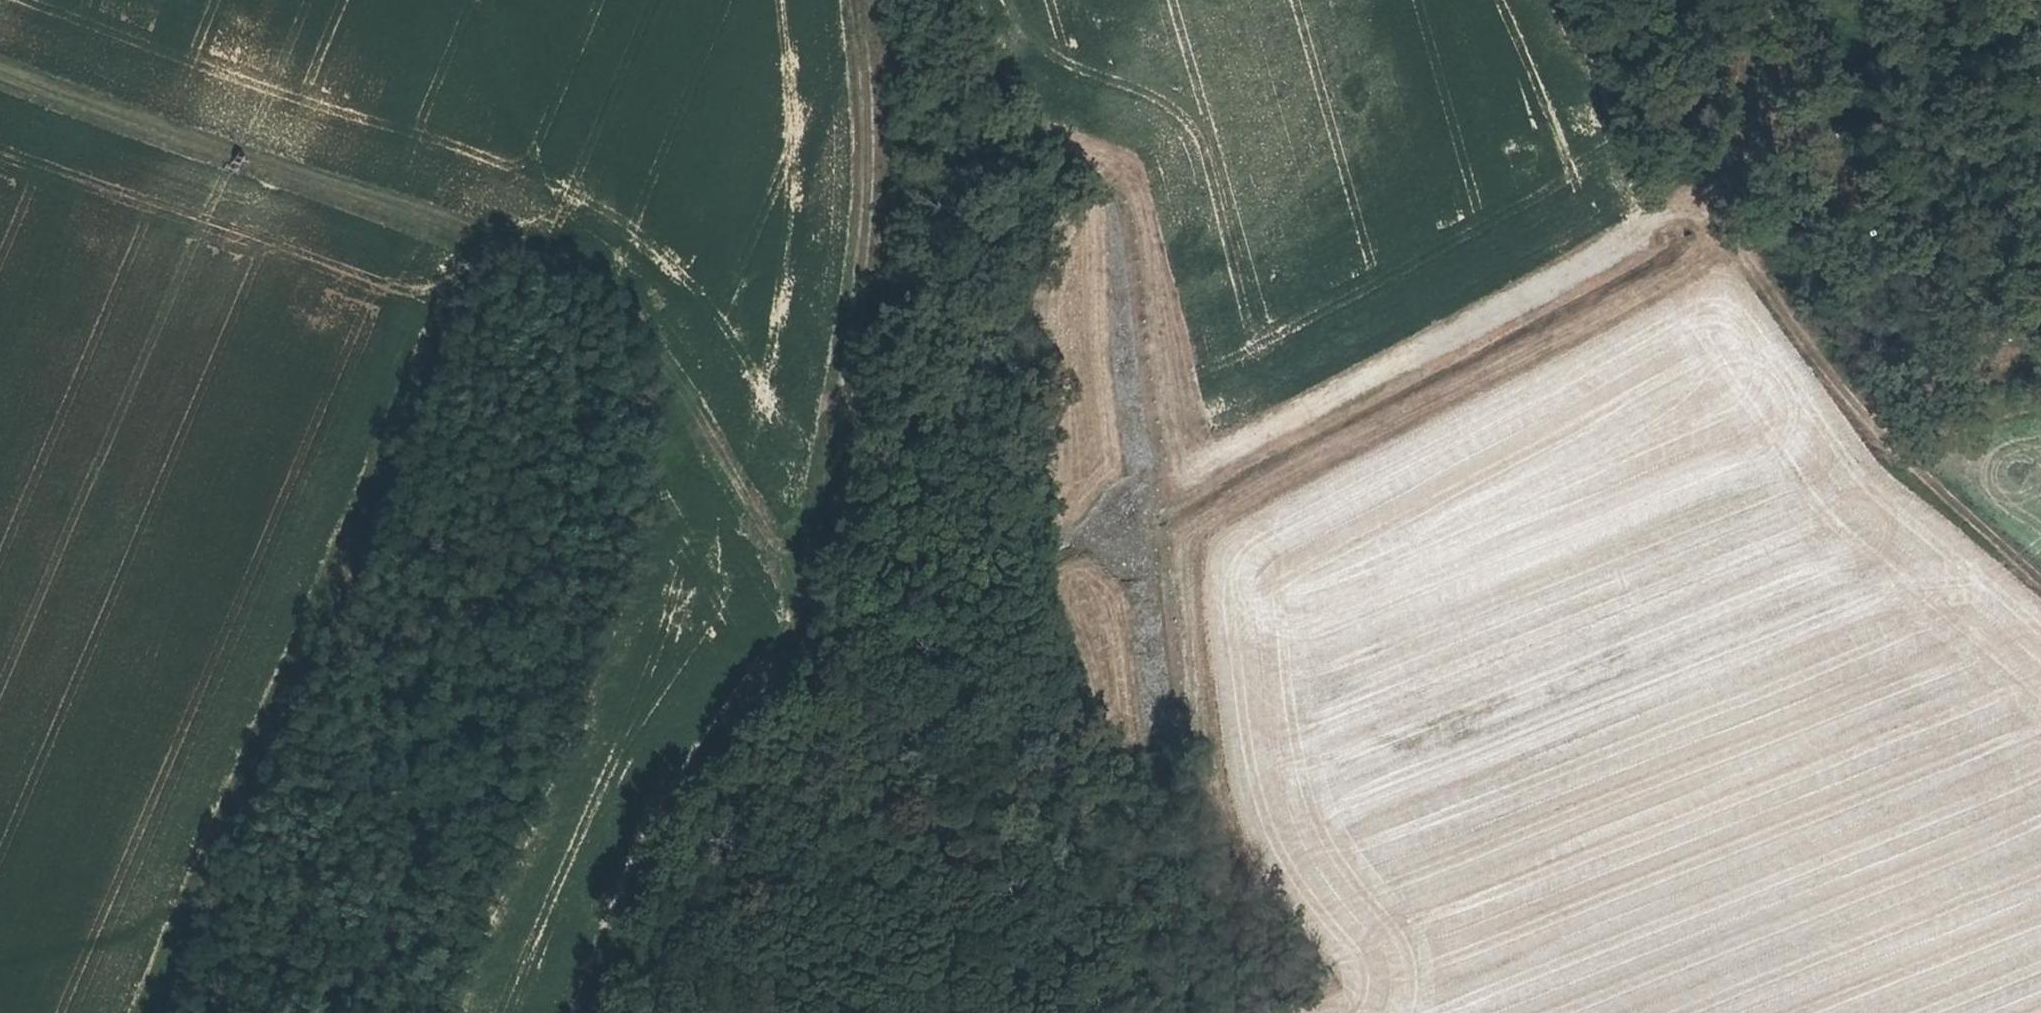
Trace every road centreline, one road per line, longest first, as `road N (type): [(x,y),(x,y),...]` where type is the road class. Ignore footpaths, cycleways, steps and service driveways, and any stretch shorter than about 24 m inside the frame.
road 1 (track): [(0,69),(446,247)]
road 2 (track): [(1875,445),(2040,597)]

